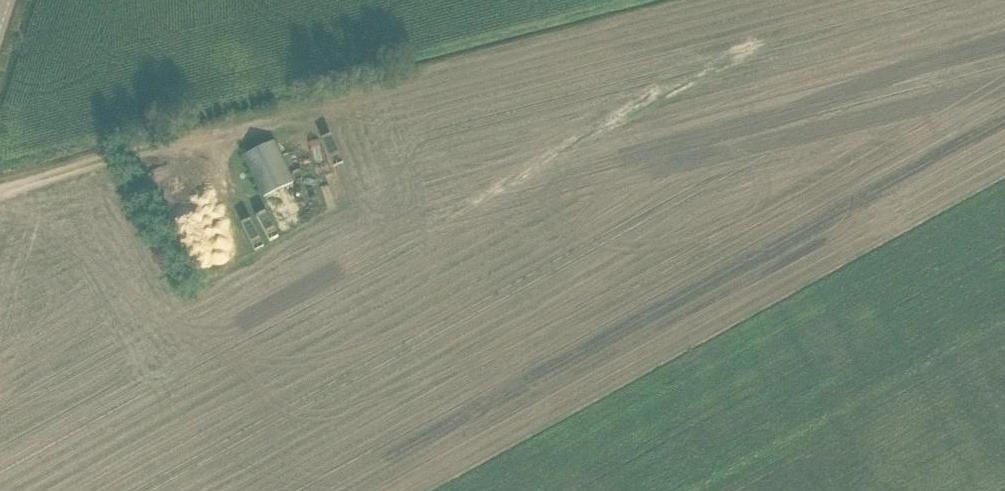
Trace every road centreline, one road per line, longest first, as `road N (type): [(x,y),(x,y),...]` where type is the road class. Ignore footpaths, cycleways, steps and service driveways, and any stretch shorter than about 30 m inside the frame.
road 1 (track): [(0,185),(308,108)]

